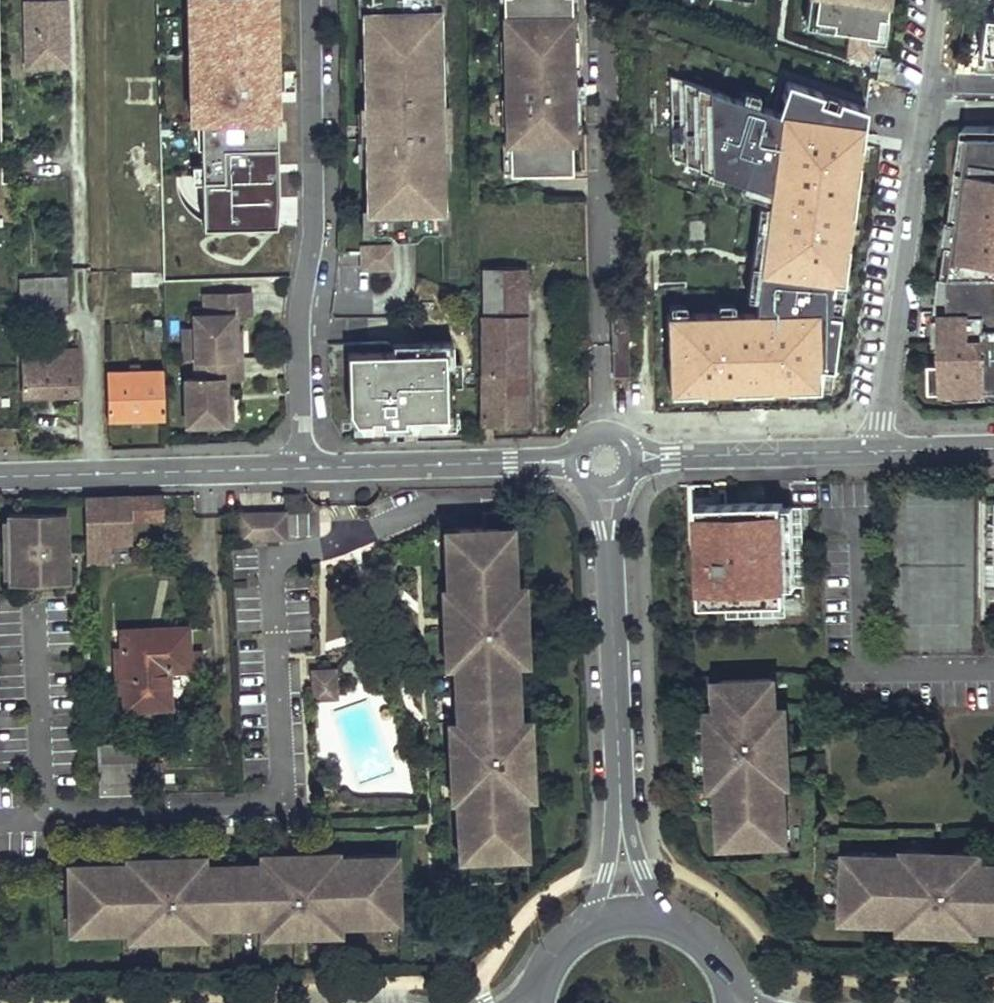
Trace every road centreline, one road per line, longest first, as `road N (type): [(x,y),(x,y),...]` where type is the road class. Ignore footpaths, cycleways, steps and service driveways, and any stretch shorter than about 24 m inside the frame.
road 1 (residential): [(299,0),(302,468)]
road 2 (residential): [(878,450),(925,94)]
road 3 (residential): [(622,810),(603,460)]
road 4 (residential): [(0,477),(302,468)]
road 5 (residential): [(302,468),(603,460)]
road 6 (residential): [(603,460),(878,450)]
road 7 (residential): [(683,932),(642,870),(622,810)]
road 8 (residential): [(622,810),(587,934)]

